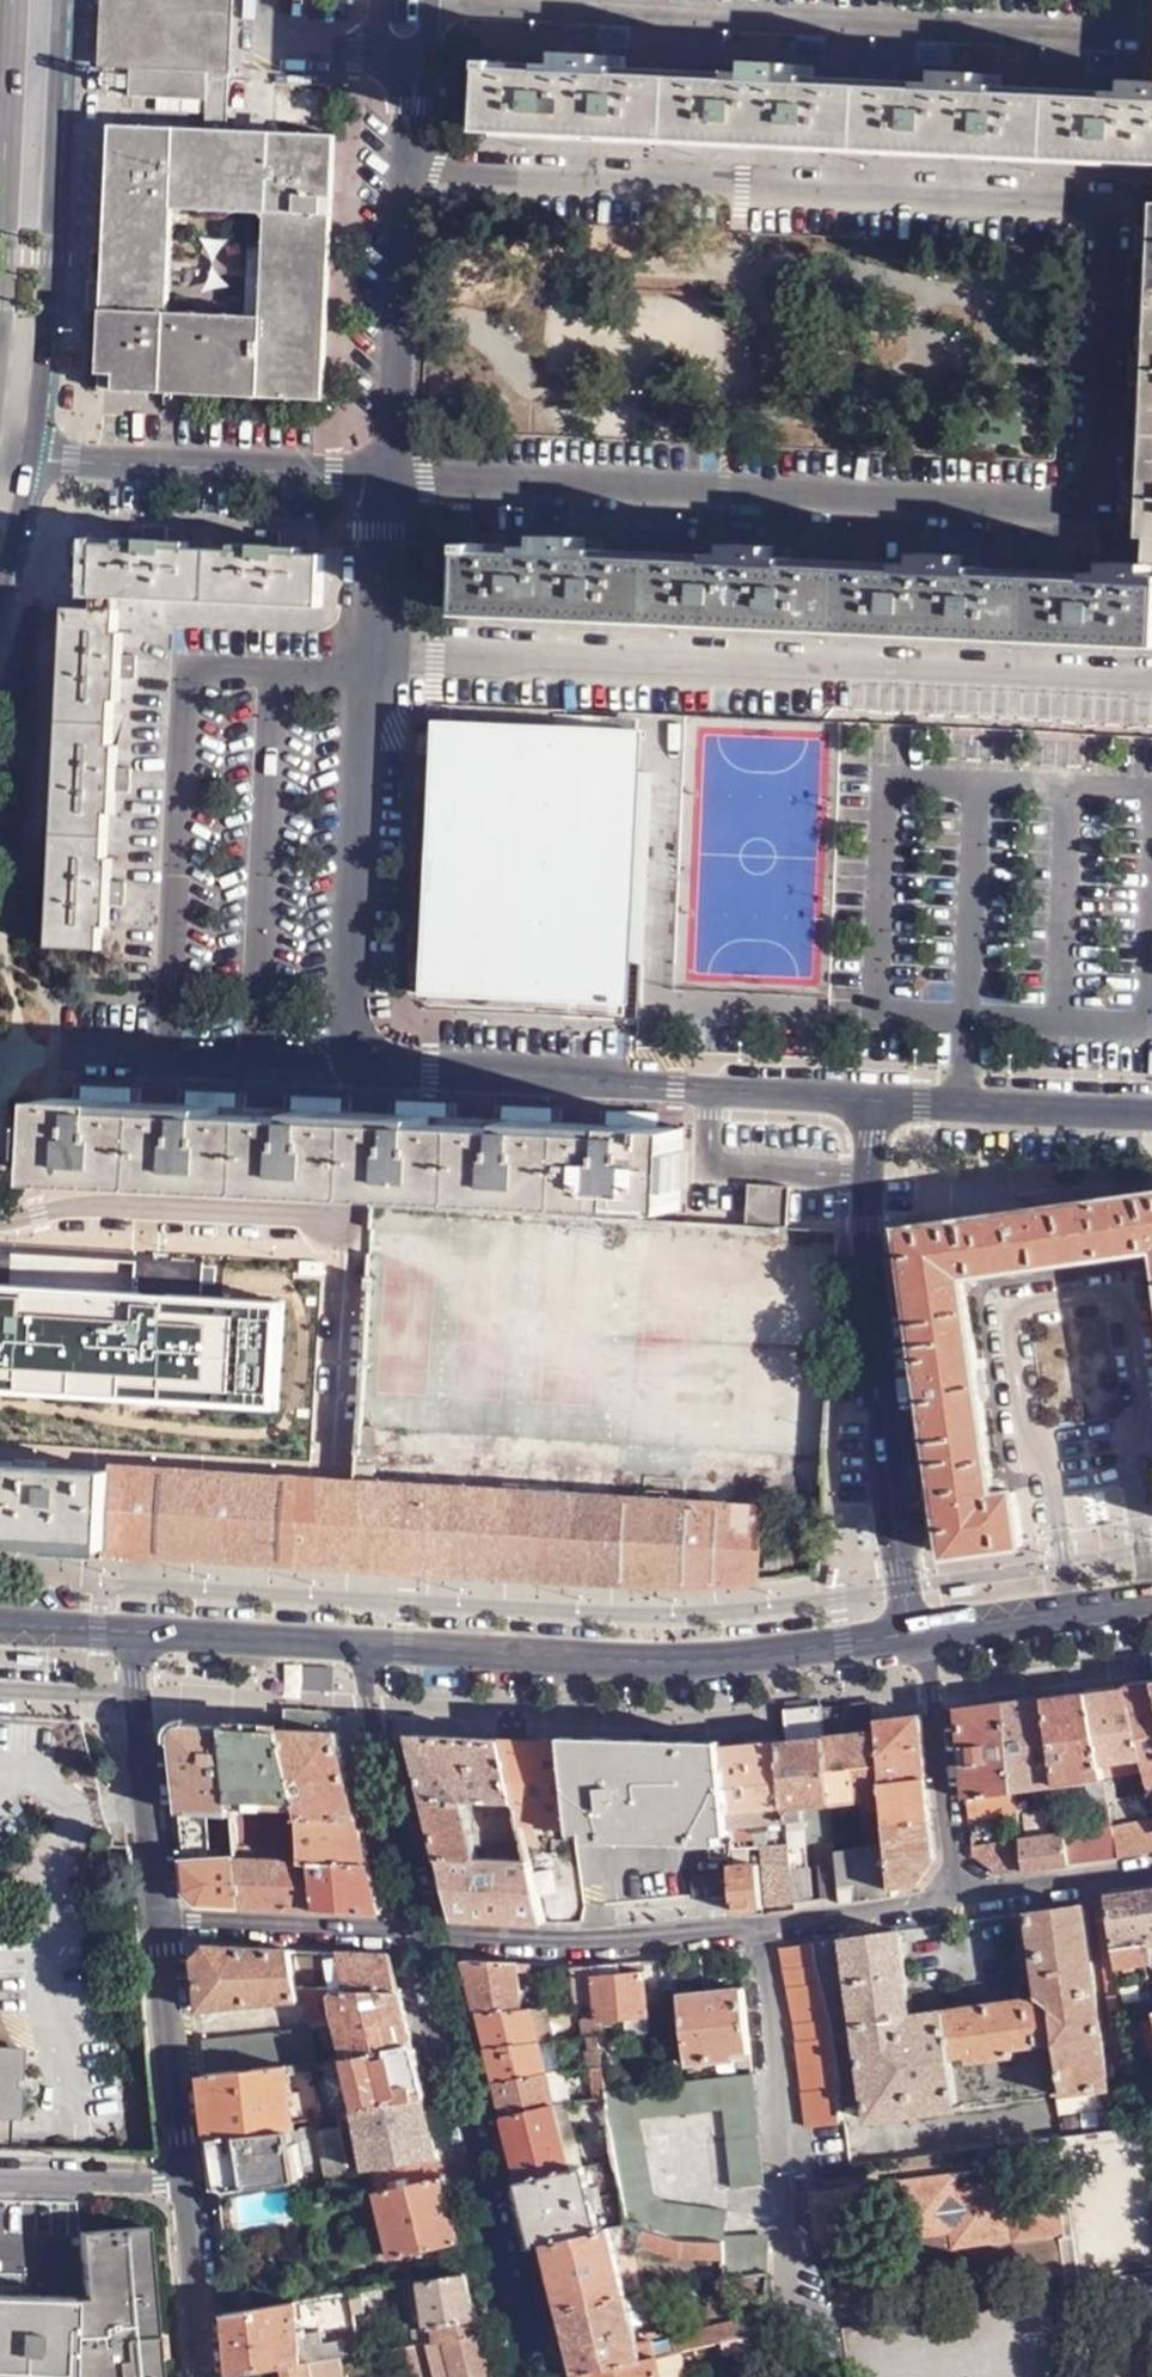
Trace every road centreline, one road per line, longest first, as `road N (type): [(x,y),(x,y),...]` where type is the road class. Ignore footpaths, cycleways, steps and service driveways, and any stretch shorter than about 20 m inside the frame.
road 1 (residential): [(405,170),(1107,208),(1095,503),(387,470)]
road 2 (residential): [(379,646),(1151,679)]
road 3 (residential): [(434,7),(1130,47),(1132,0)]
road 4 (secondary): [(903,1626),(765,1644),(621,1649),(355,1634)]
road 5 (residential): [(870,1106),(867,1222),(903,1626)]
road 6 (residential): [(358,1086),(870,1106)]
road 7 (secondary): [(36,457),(64,0)]
road 8 (tertiary): [(529,2376),(425,1931)]
road 9 (residential): [(379,646),(358,1086)]
road 10 (residential): [(766,1935),(799,2301)]
road 11 (residential): [(36,457),(387,470)]
road 12 (secondary): [(15,0),(0,345)]
road 13 (residential): [(425,1931),(578,1948),(766,1935)]
road 14 (tertiary): [(425,1931),(357,1683),(355,1634)]
road 15 (residential): [(53,1076),(358,1086)]
road 16 (residential): [(405,170),(387,470)]
road 17 (residential): [(133,1624),(160,1914)]
road 18 (residential): [(923,1624),(960,1905)]
road 19 (residential): [(870,1106),(1151,1115)]
road 20 (residential): [(160,1914),(425,1931)]
road 21 (residential): [(160,1914),(186,2178)]
road 22 (secondary): [(1151,1593),(923,1624)]
road 23 (secondary): [(355,1634),(133,1624)]
road 24 (residential): [(186,2178),(205,2376)]
road 25 (residential): [(766,1935),(960,1905)]
road 26 (residential): [(960,1905),(1151,1869)]
road 27 (residential): [(0,2173),(186,2178)]
road 28 (residential): [(387,470),(379,646)]
road 29 (residential): [(407,62),(289,47),(272,32),(274,0)]
road 30 (secondary): [(133,1624),(0,1617)]
road 31 (secondary): [(0,580),(36,457)]

